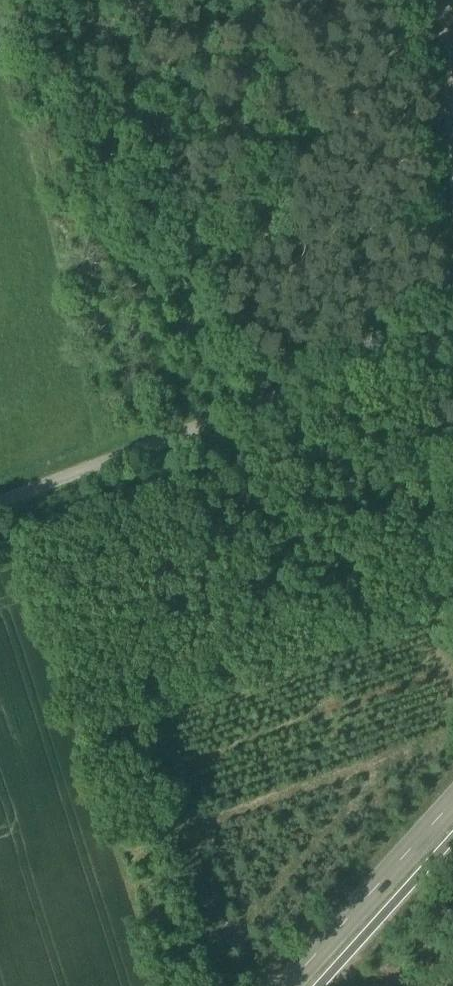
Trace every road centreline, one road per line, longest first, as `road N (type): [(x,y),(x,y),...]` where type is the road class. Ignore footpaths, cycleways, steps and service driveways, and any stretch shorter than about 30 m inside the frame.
road 1 (unclassified): [(0,504),(417,352),(452,347)]
road 2 (secondary): [(452,795),(285,985)]
road 3 (track): [(439,0),(452,201)]

